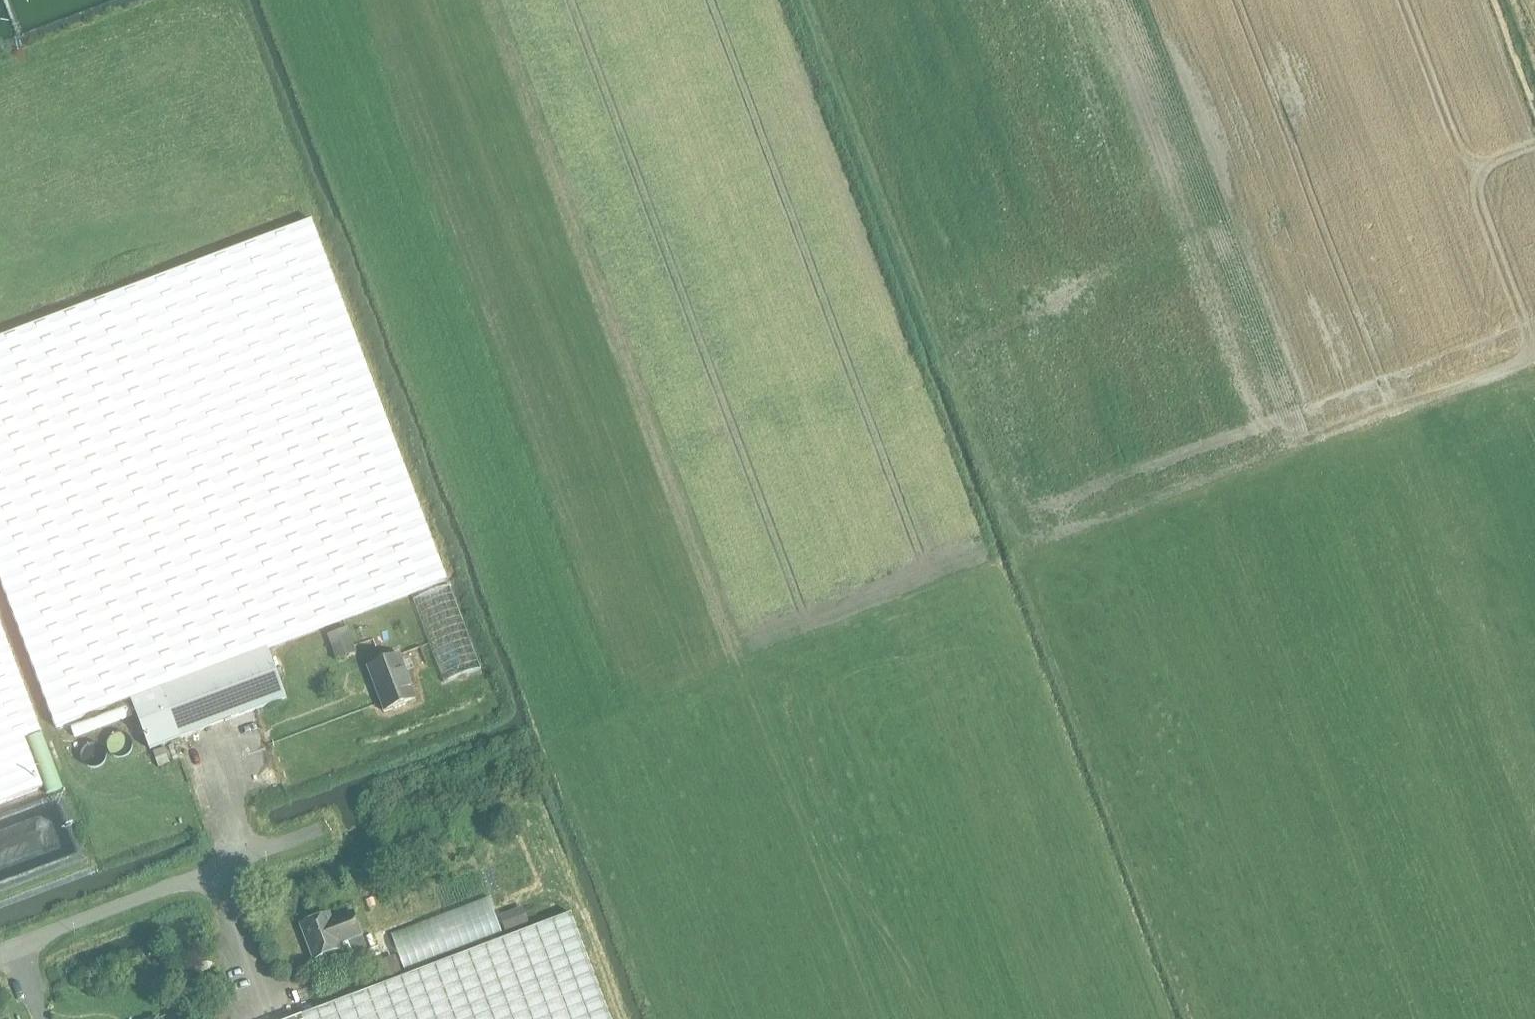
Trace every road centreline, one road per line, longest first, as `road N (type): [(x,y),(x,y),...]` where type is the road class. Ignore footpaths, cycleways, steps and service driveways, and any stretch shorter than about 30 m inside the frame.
road 1 (residential): [(0,956),(320,833)]

